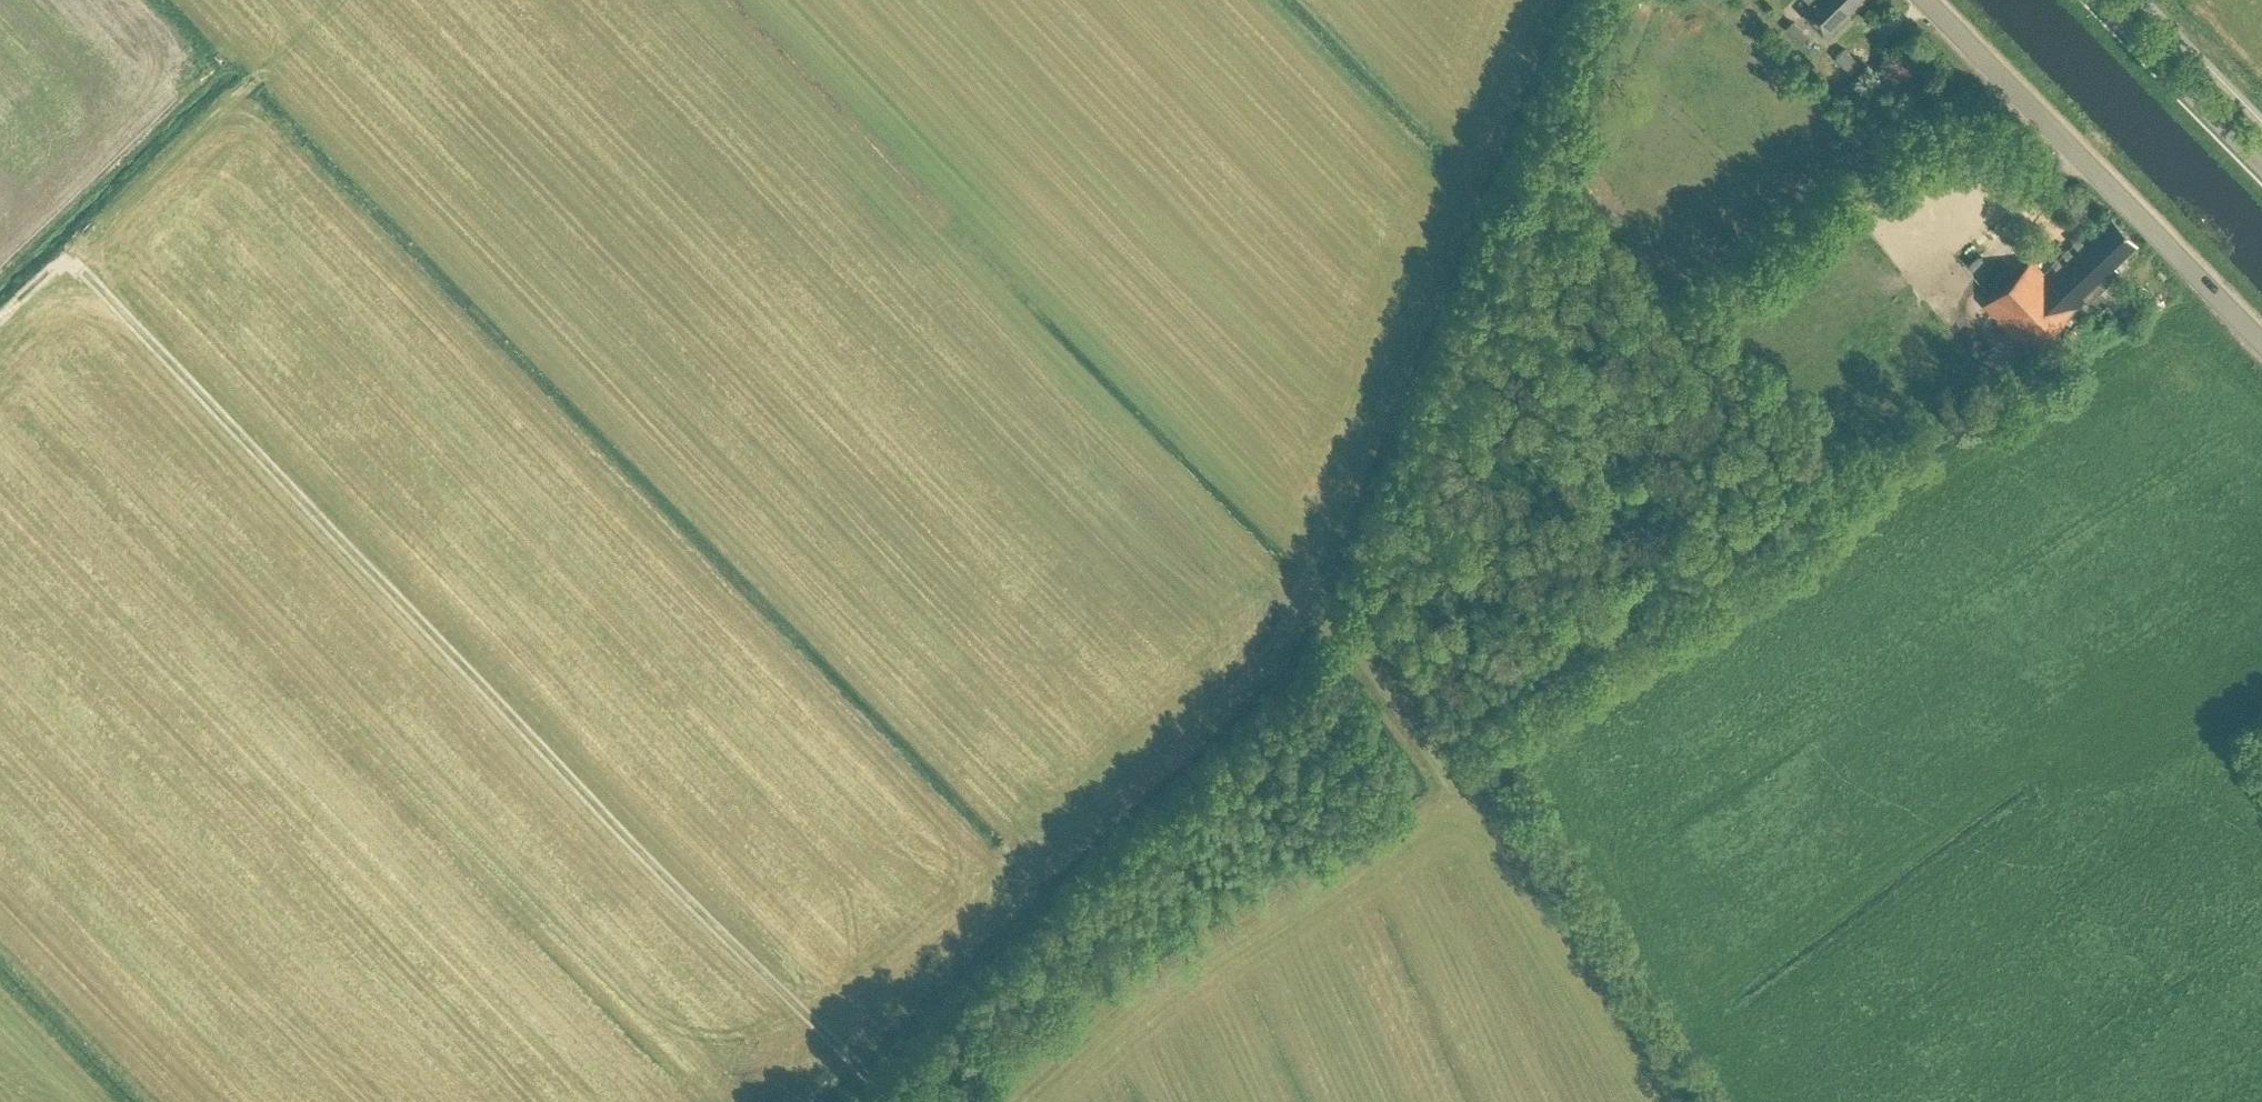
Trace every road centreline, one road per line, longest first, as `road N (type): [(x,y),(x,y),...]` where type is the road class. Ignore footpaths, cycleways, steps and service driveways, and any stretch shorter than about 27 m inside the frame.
road 1 (unclassified): [(2261,339),(1925,0)]
road 2 (secondary): [(2261,168),(2096,0)]

